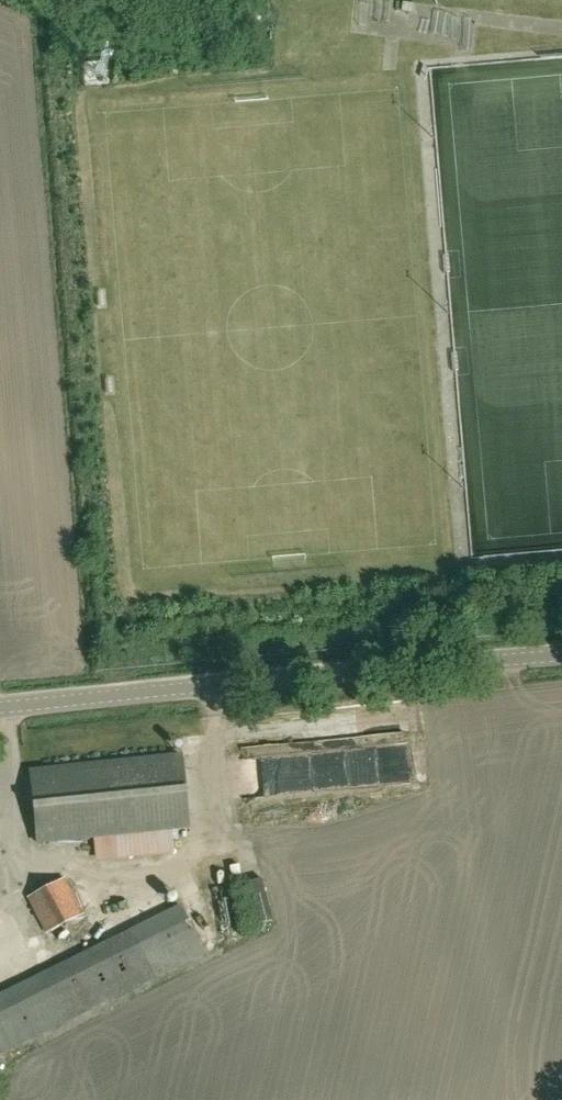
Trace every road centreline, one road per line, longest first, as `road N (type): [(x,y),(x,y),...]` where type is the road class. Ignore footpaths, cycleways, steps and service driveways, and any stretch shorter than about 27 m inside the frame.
road 1 (tertiary): [(0,707),(561,656)]

